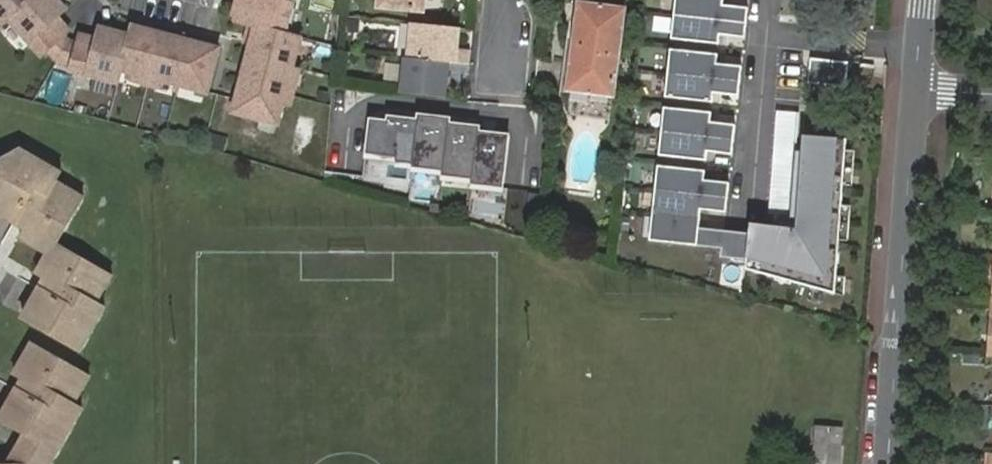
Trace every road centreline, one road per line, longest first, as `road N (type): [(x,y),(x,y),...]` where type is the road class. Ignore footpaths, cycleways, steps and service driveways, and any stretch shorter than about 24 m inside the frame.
road 1 (residential): [(885,463),(909,187)]

